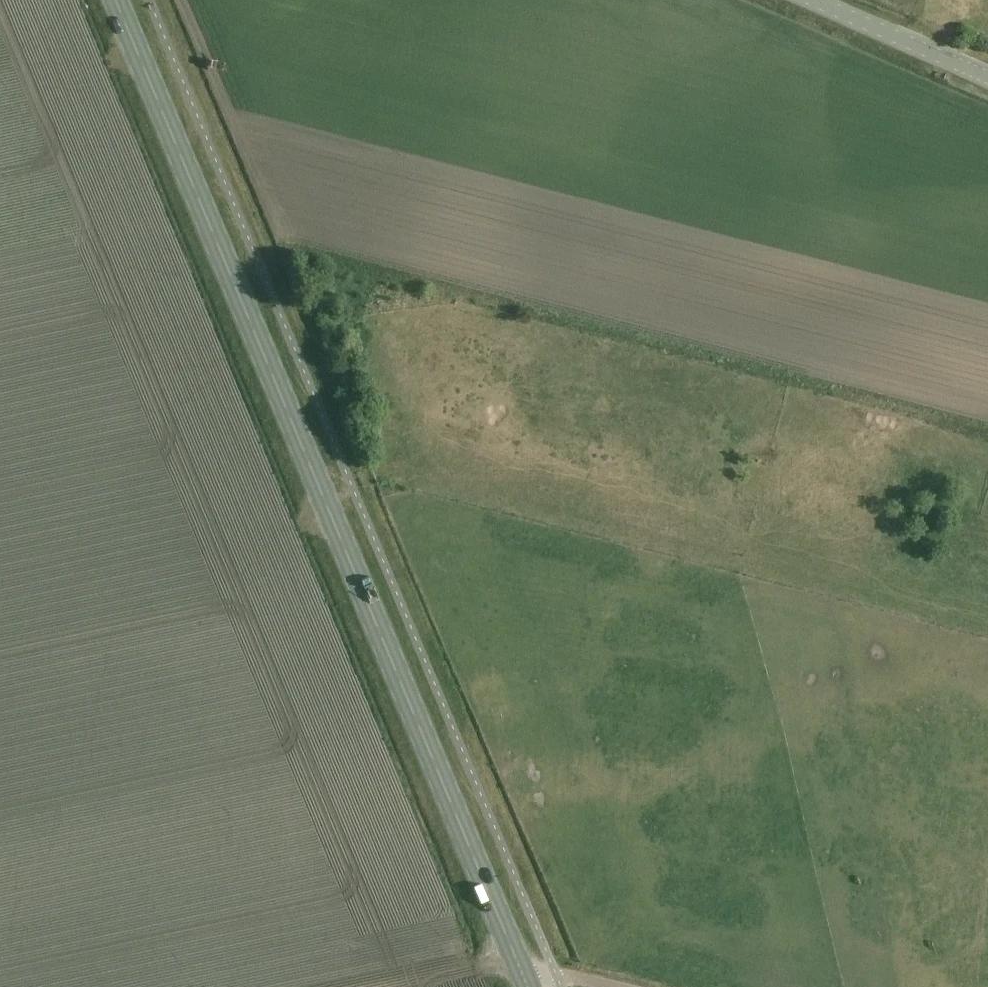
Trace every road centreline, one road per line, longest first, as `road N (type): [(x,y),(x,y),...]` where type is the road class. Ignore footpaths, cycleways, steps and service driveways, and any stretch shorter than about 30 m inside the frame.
road 1 (secondary): [(526,985),(115,0)]
road 2 (unclassified): [(987,77),(807,0)]

